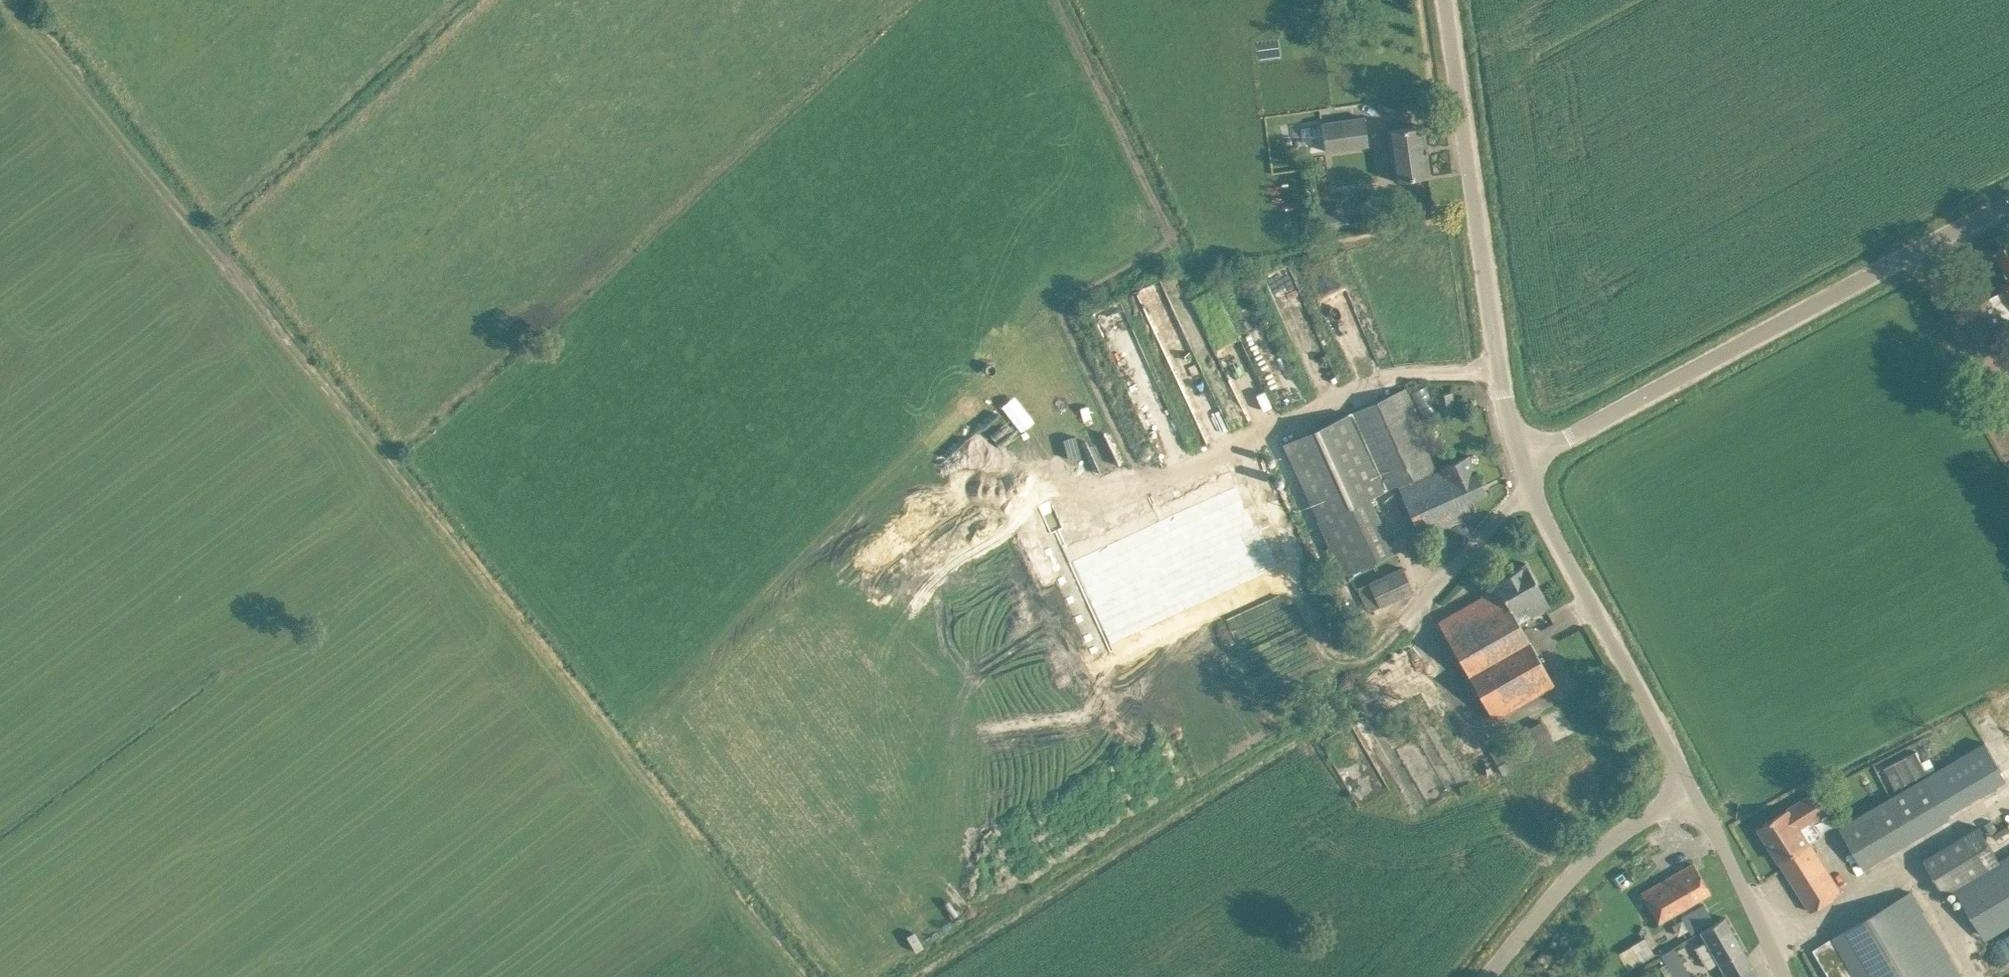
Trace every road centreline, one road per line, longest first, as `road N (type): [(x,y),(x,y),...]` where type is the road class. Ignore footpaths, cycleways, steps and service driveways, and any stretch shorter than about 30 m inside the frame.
road 1 (track): [(801,976),(8,0)]
road 2 (unclassified): [(1521,457),(2008,203)]
road 3 (unclassified): [(1521,457),(1503,393),(1445,0)]
road 4 (track): [(1307,734),(917,976)]
road 5 (unclassified): [(1693,791),(1539,506),(1521,457)]
road 6 (unclassified): [(1487,976),(1593,854),(1693,791)]
road 7 (unclassified): [(1785,976),(1693,791)]

